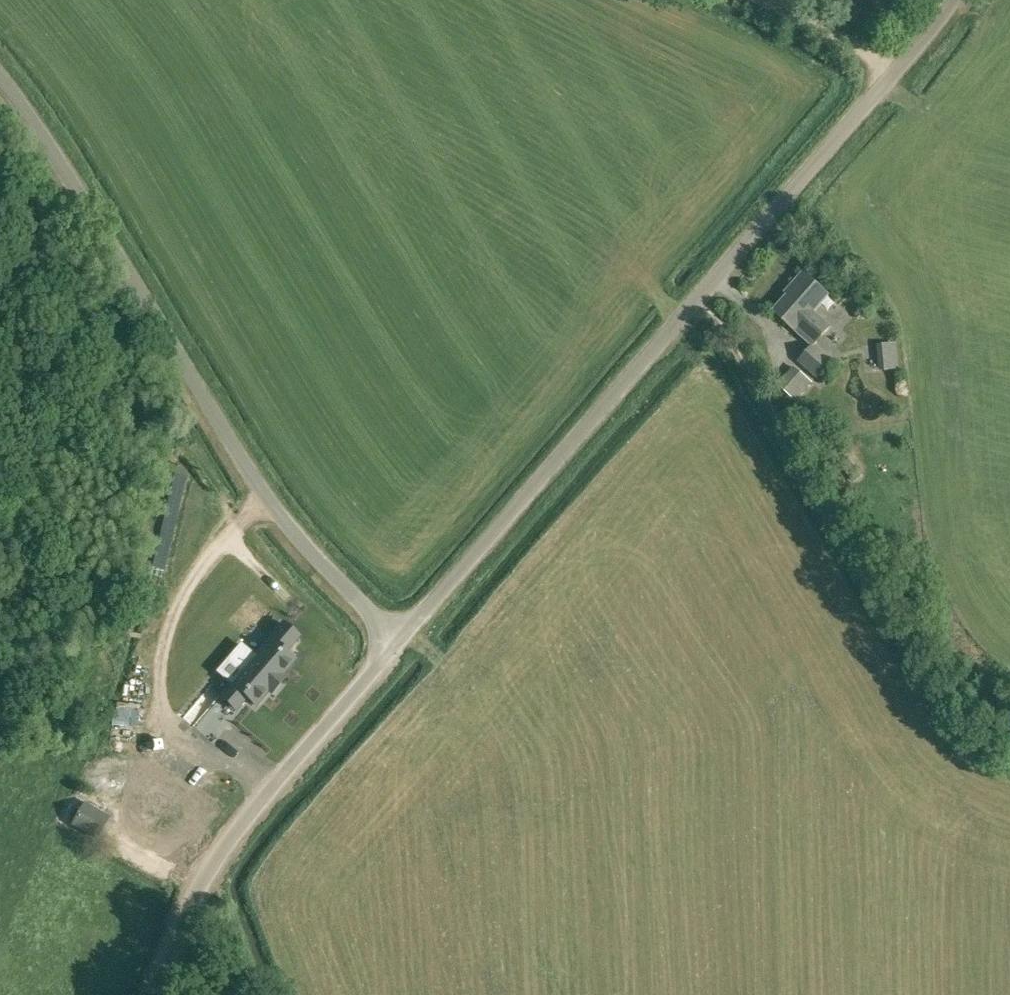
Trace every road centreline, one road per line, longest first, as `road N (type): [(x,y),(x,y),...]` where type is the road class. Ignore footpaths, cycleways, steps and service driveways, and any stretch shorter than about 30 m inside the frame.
road 1 (unclassified): [(397,642),(953,0)]
road 2 (unclassified): [(397,642),(255,484),(72,177),(0,81)]
road 3 (unclassified): [(156,994),(187,914),(239,828),(397,642)]

